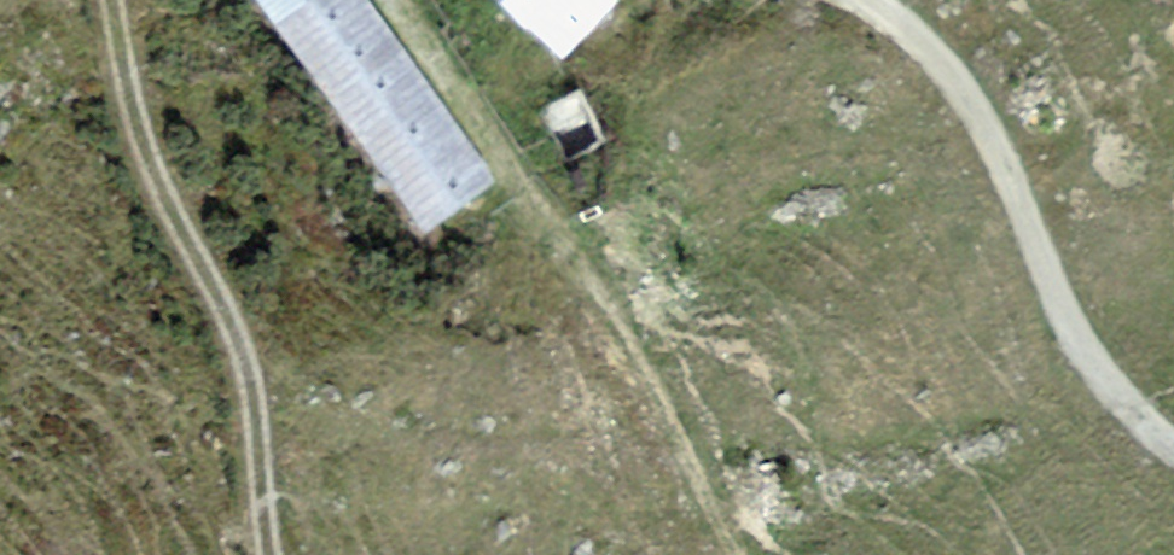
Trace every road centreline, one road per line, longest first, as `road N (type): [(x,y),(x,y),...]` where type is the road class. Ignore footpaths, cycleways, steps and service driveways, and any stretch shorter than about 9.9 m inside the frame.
road 1 (track): [(802,554),(399,0)]
road 2 (track): [(112,0),(136,117),(249,382),(269,554)]
road 3 (track): [(1173,438),(1092,363),(1043,276),(986,143),(928,47),(862,0)]

